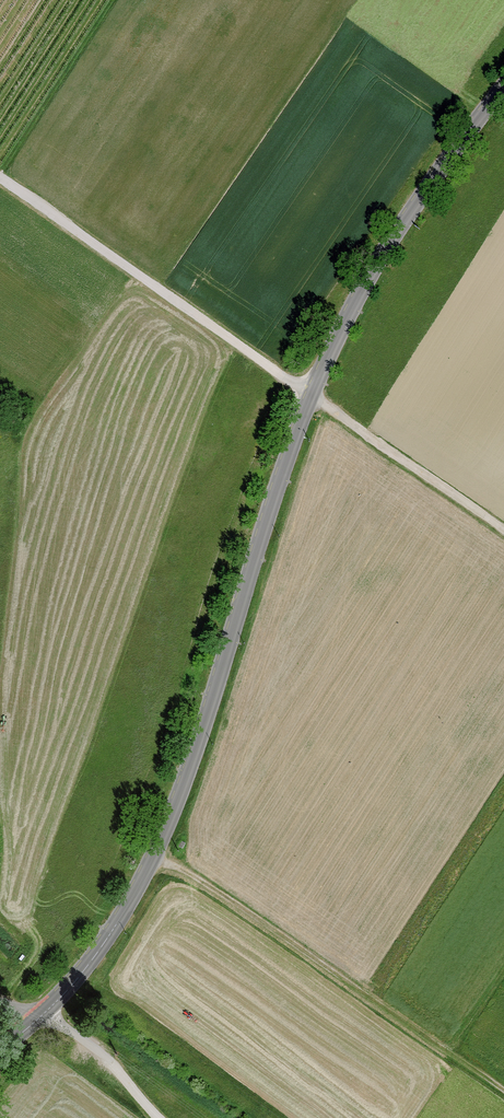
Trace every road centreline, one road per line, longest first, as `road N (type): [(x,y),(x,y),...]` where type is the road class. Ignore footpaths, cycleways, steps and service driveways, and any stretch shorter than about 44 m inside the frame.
road 1 (tertiary): [(28,1025),(112,930),(161,838),(281,473),(355,300),(503,87)]
road 2 (track): [(503,529),(0,177)]
road 3 (track): [(151,861),(210,885),(503,1088)]
road 4 (track): [(158,1117),(112,1062),(42,1012)]

